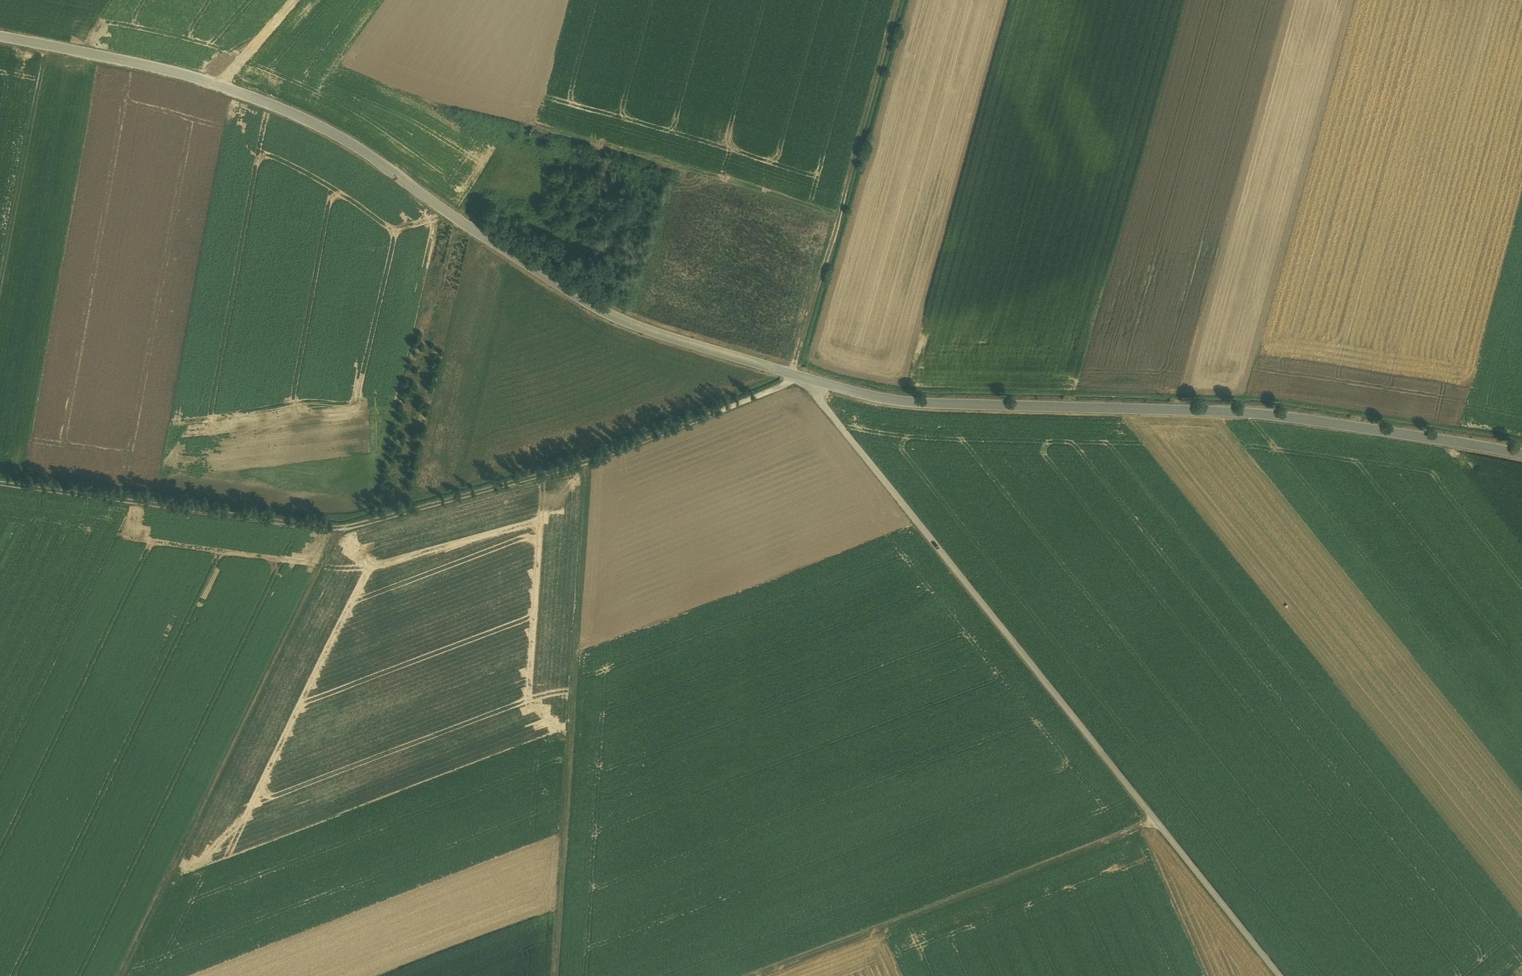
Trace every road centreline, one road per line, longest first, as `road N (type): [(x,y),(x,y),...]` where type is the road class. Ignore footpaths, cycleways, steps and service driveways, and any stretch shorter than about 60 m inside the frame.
road 1 (secondary): [(1521,455),(1255,411),(911,404),(848,393),(590,306),(317,125),(173,71),(0,36)]
road 2 (track): [(803,378),(1286,975)]
road 3 (track): [(888,0),(788,385),(588,463)]
road 4 (track): [(838,206),(447,102),(262,34)]
road 5 (track): [(588,463),(341,533),(0,482)]
road 6 (track): [(588,463),(559,975)]
road 7 (track): [(341,533),(119,975)]
road 8 (track): [(755,975),(1162,823)]
road 9 (track): [(43,45),(0,281)]

